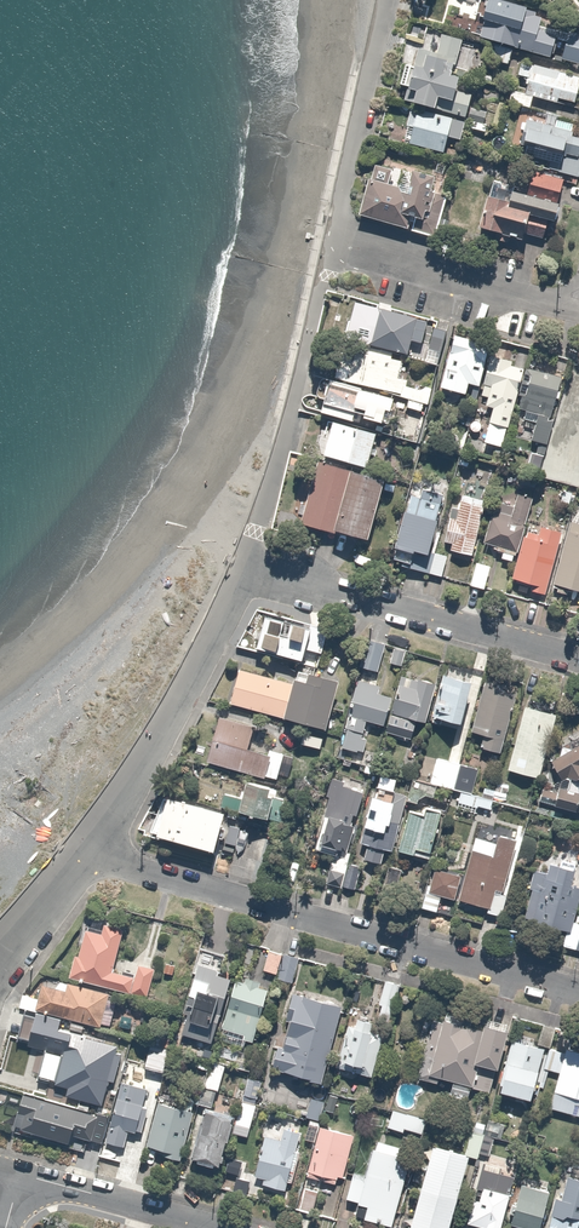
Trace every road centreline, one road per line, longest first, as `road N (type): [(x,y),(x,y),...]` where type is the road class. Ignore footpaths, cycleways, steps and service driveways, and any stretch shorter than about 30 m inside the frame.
road 1 (residential): [(578,991),(88,853)]
road 2 (residential): [(578,655),(250,562)]
road 3 (residential): [(88,853),(155,745),(250,562)]
road 4 (residential): [(250,562),(333,243)]
road 5 (residential): [(578,306),(333,243)]
road 6 (residential): [(333,243),(388,0)]
road 7 (residential): [(216,1227),(22,1174)]
road 8 (residential): [(0,971),(88,853)]

